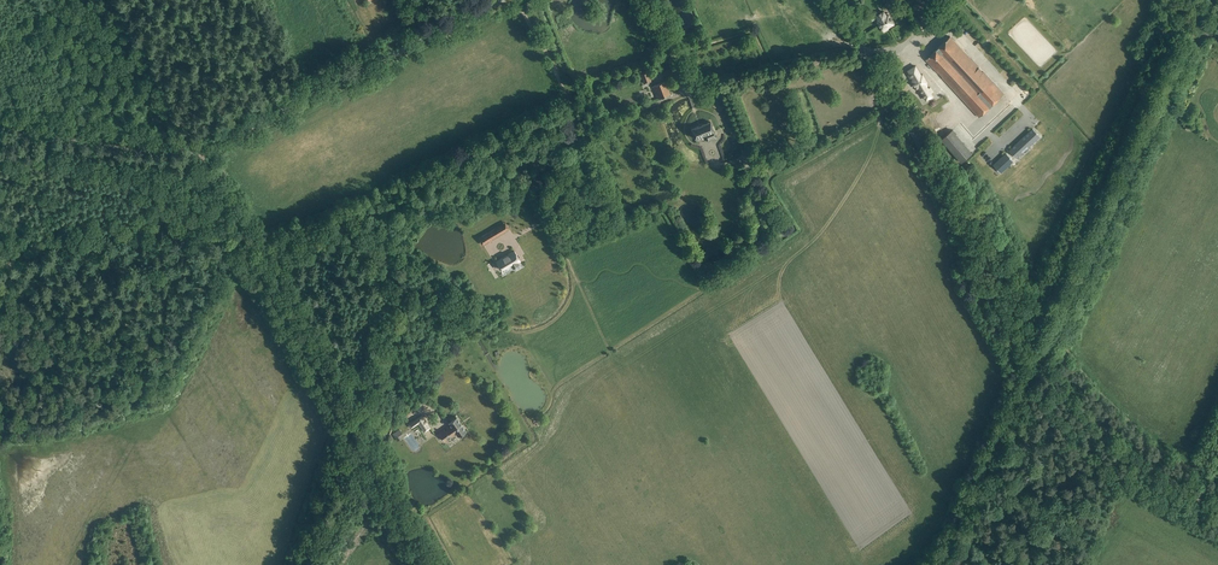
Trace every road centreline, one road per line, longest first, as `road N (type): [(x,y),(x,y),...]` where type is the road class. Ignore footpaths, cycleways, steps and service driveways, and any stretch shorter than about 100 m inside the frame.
road 1 (track): [(529,0),(200,168),(171,246),(145,277),(73,330),(31,343),(12,339),(0,348)]
road 2 (track): [(942,564),(1185,49),(1217,22)]
road 3 (tertiary): [(1217,509),(1128,451),(1072,395),(879,77)]
road 4 (tertiary): [(502,0),(190,156),(0,133)]
road 5 (track): [(525,413),(542,412),(558,385),(790,233),(765,178)]
road 6 (track): [(257,260),(350,426),(302,564)]
road 7 (track): [(430,409),(408,387),(391,334),(394,298),(382,241),(389,209)]
road 8 (track): [(389,209),(413,193),(460,187),(552,150)]
road 9 (track): [(117,0),(181,129),(178,157)]
road 10 (track): [(896,105),(765,178)]
road 11 (track): [(257,260),(272,243),(389,209)]
road 12 (track): [(199,154),(257,260)]

